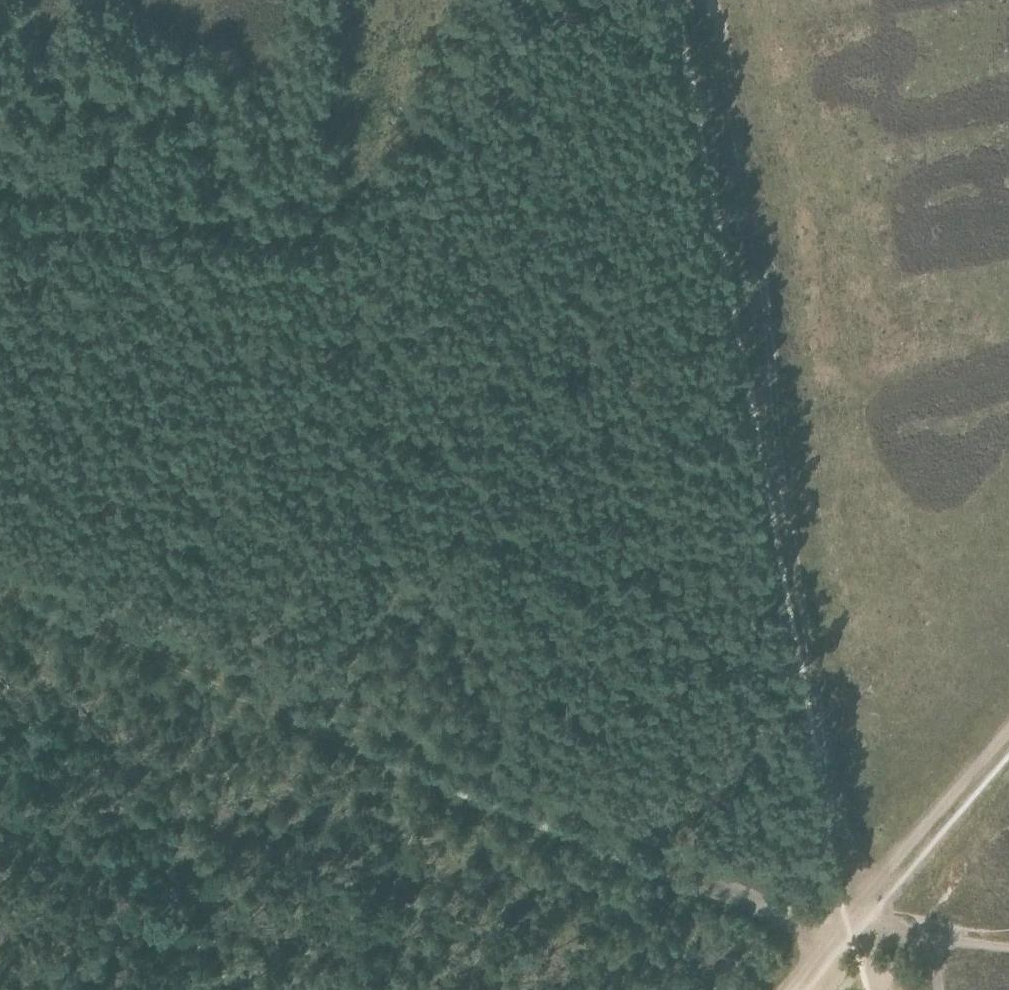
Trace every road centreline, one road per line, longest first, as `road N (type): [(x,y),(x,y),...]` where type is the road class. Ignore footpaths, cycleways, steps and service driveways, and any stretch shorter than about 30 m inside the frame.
road 1 (track): [(716,0),(775,323),(782,485),(871,930)]
road 2 (track): [(832,933),(663,877),(0,593)]
road 3 (track): [(1008,730),(832,933)]

